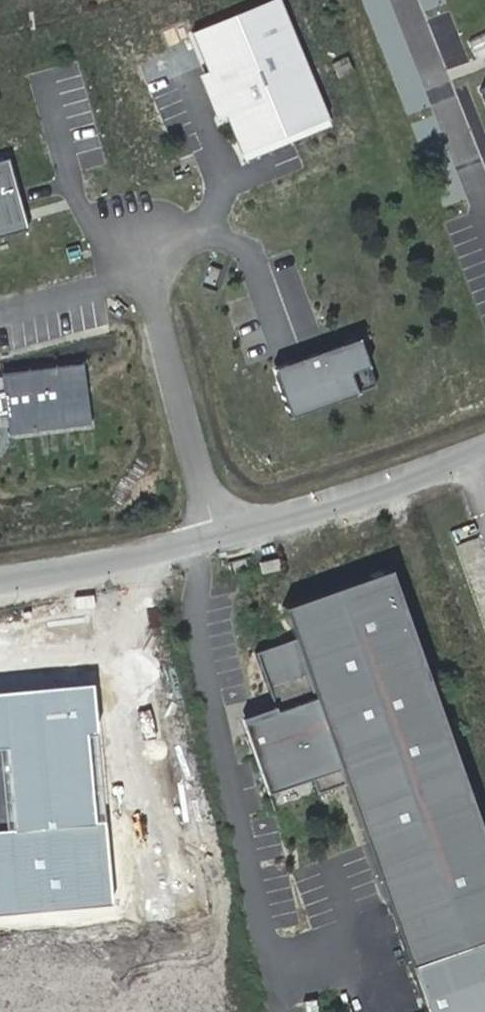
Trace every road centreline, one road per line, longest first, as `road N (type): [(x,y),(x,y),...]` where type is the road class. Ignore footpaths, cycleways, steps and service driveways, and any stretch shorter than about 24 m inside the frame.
road 1 (unclassified): [(207,537),(138,225)]
road 2 (unclassified): [(207,537),(333,510),(484,452)]
road 3 (unclassified): [(0,575),(207,537)]

